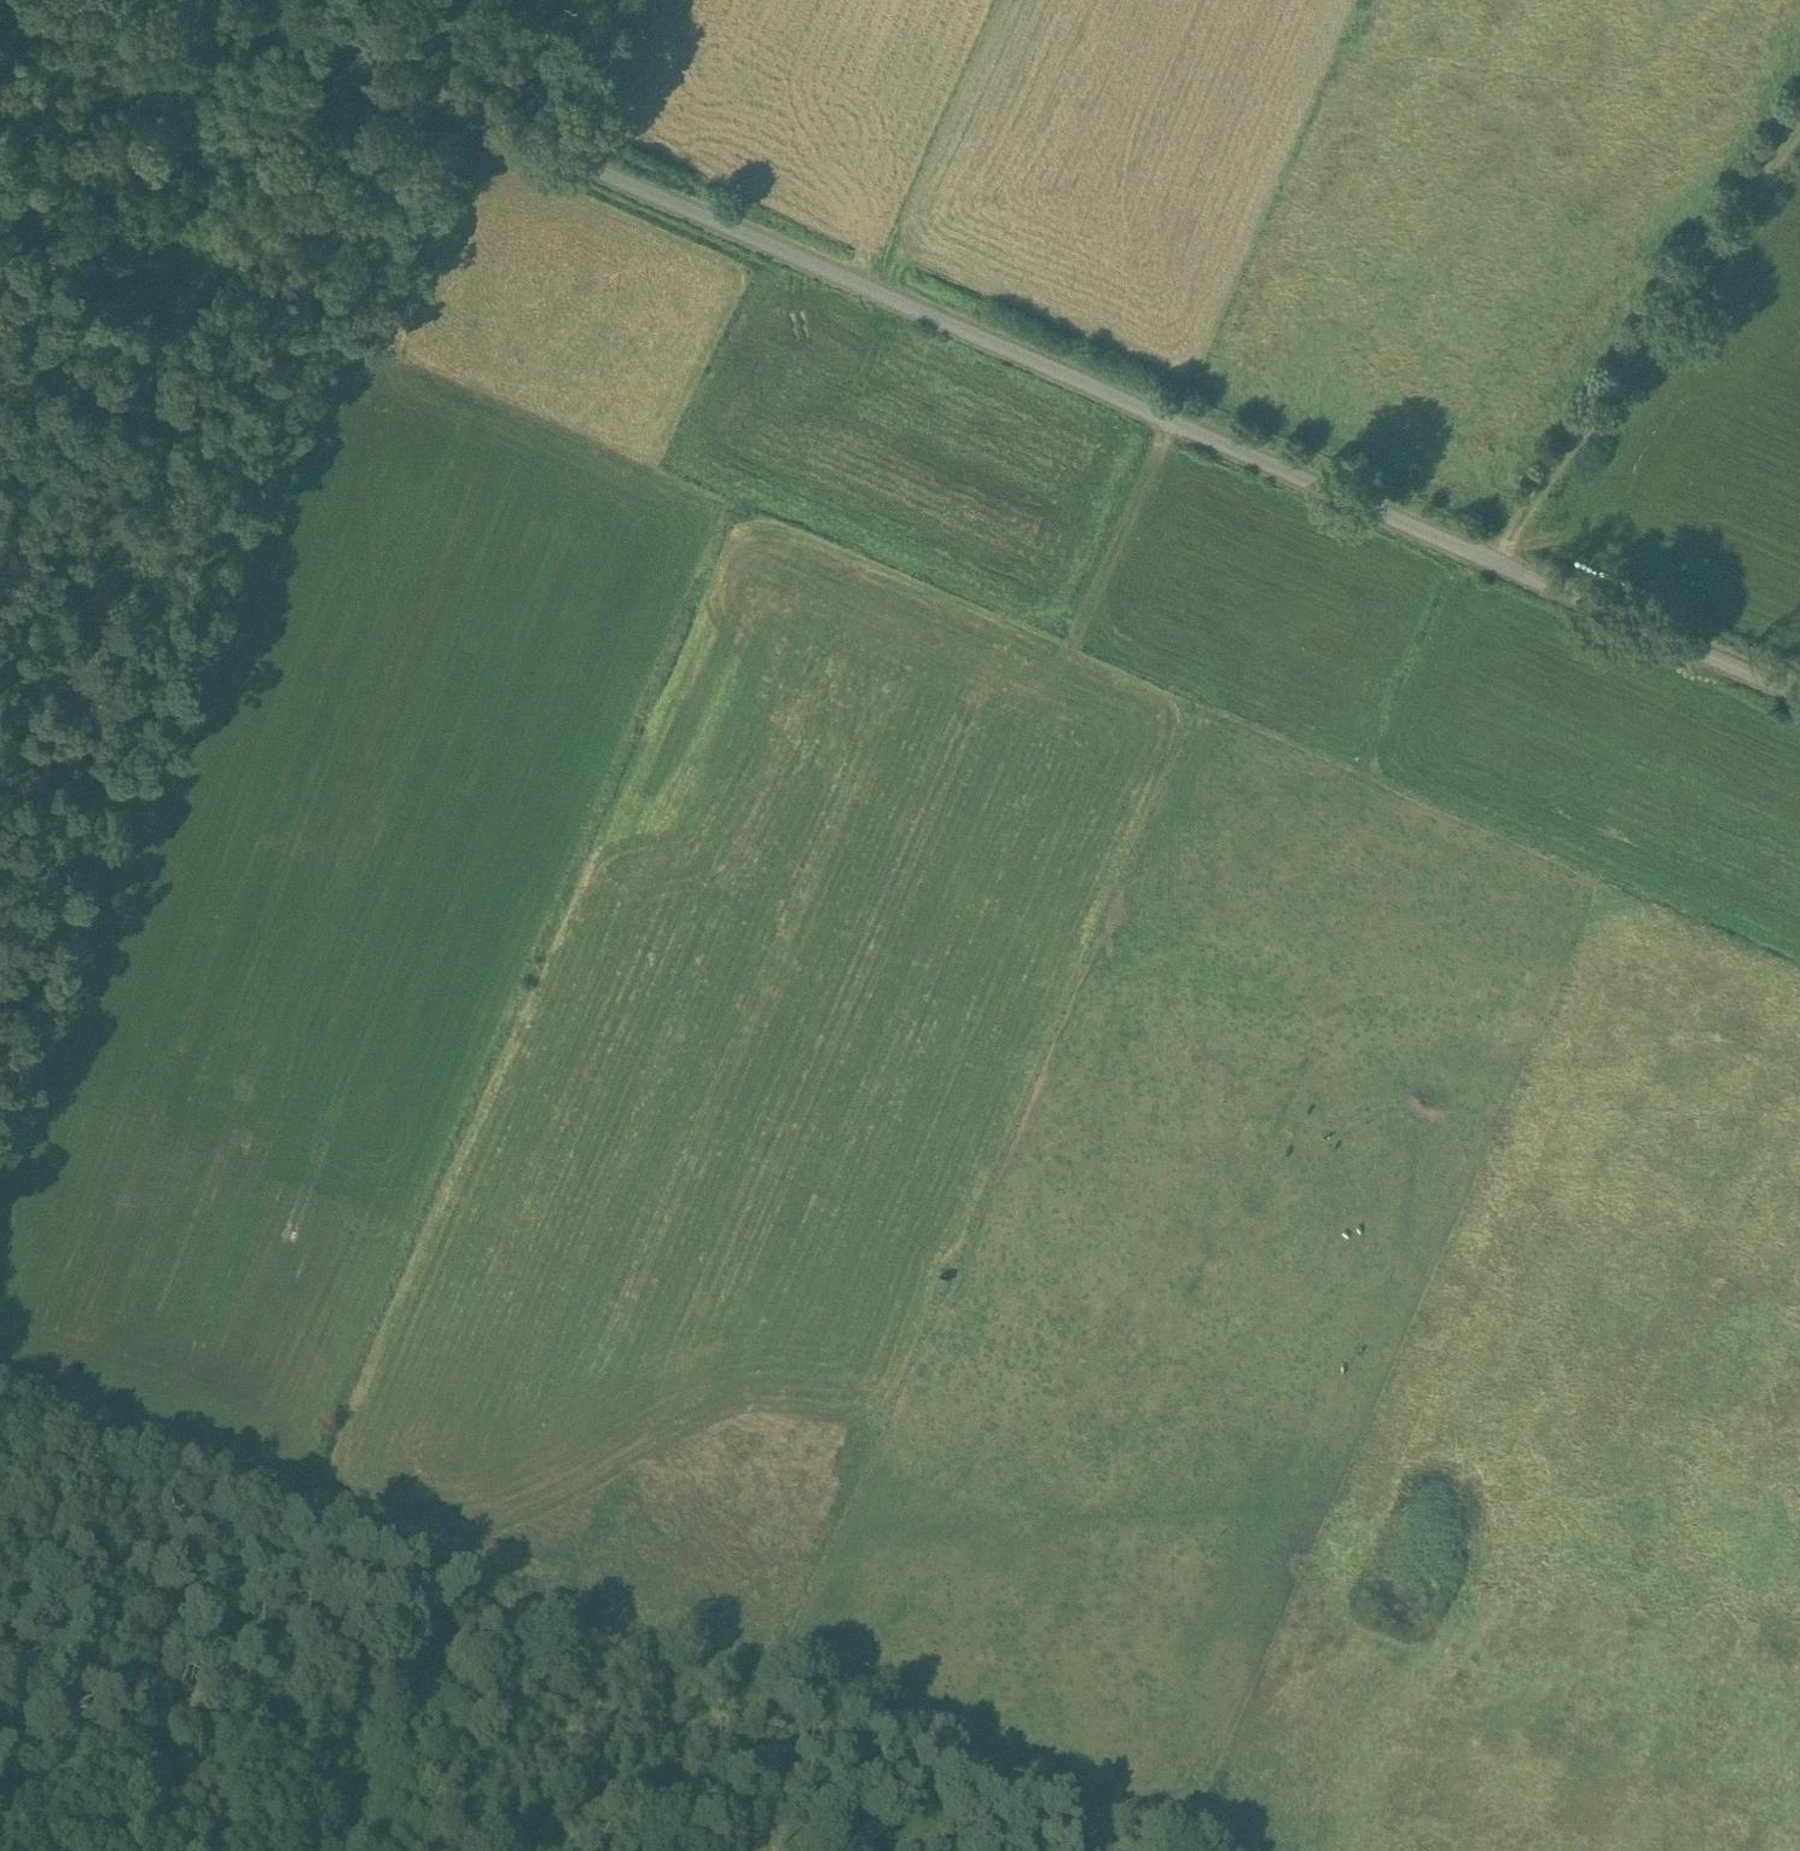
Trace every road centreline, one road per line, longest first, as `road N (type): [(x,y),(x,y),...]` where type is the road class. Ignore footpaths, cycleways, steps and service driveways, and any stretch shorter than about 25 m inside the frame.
road 1 (unclassified): [(1799,695),(214,0)]
road 2 (track): [(0,1393),(270,1495)]

